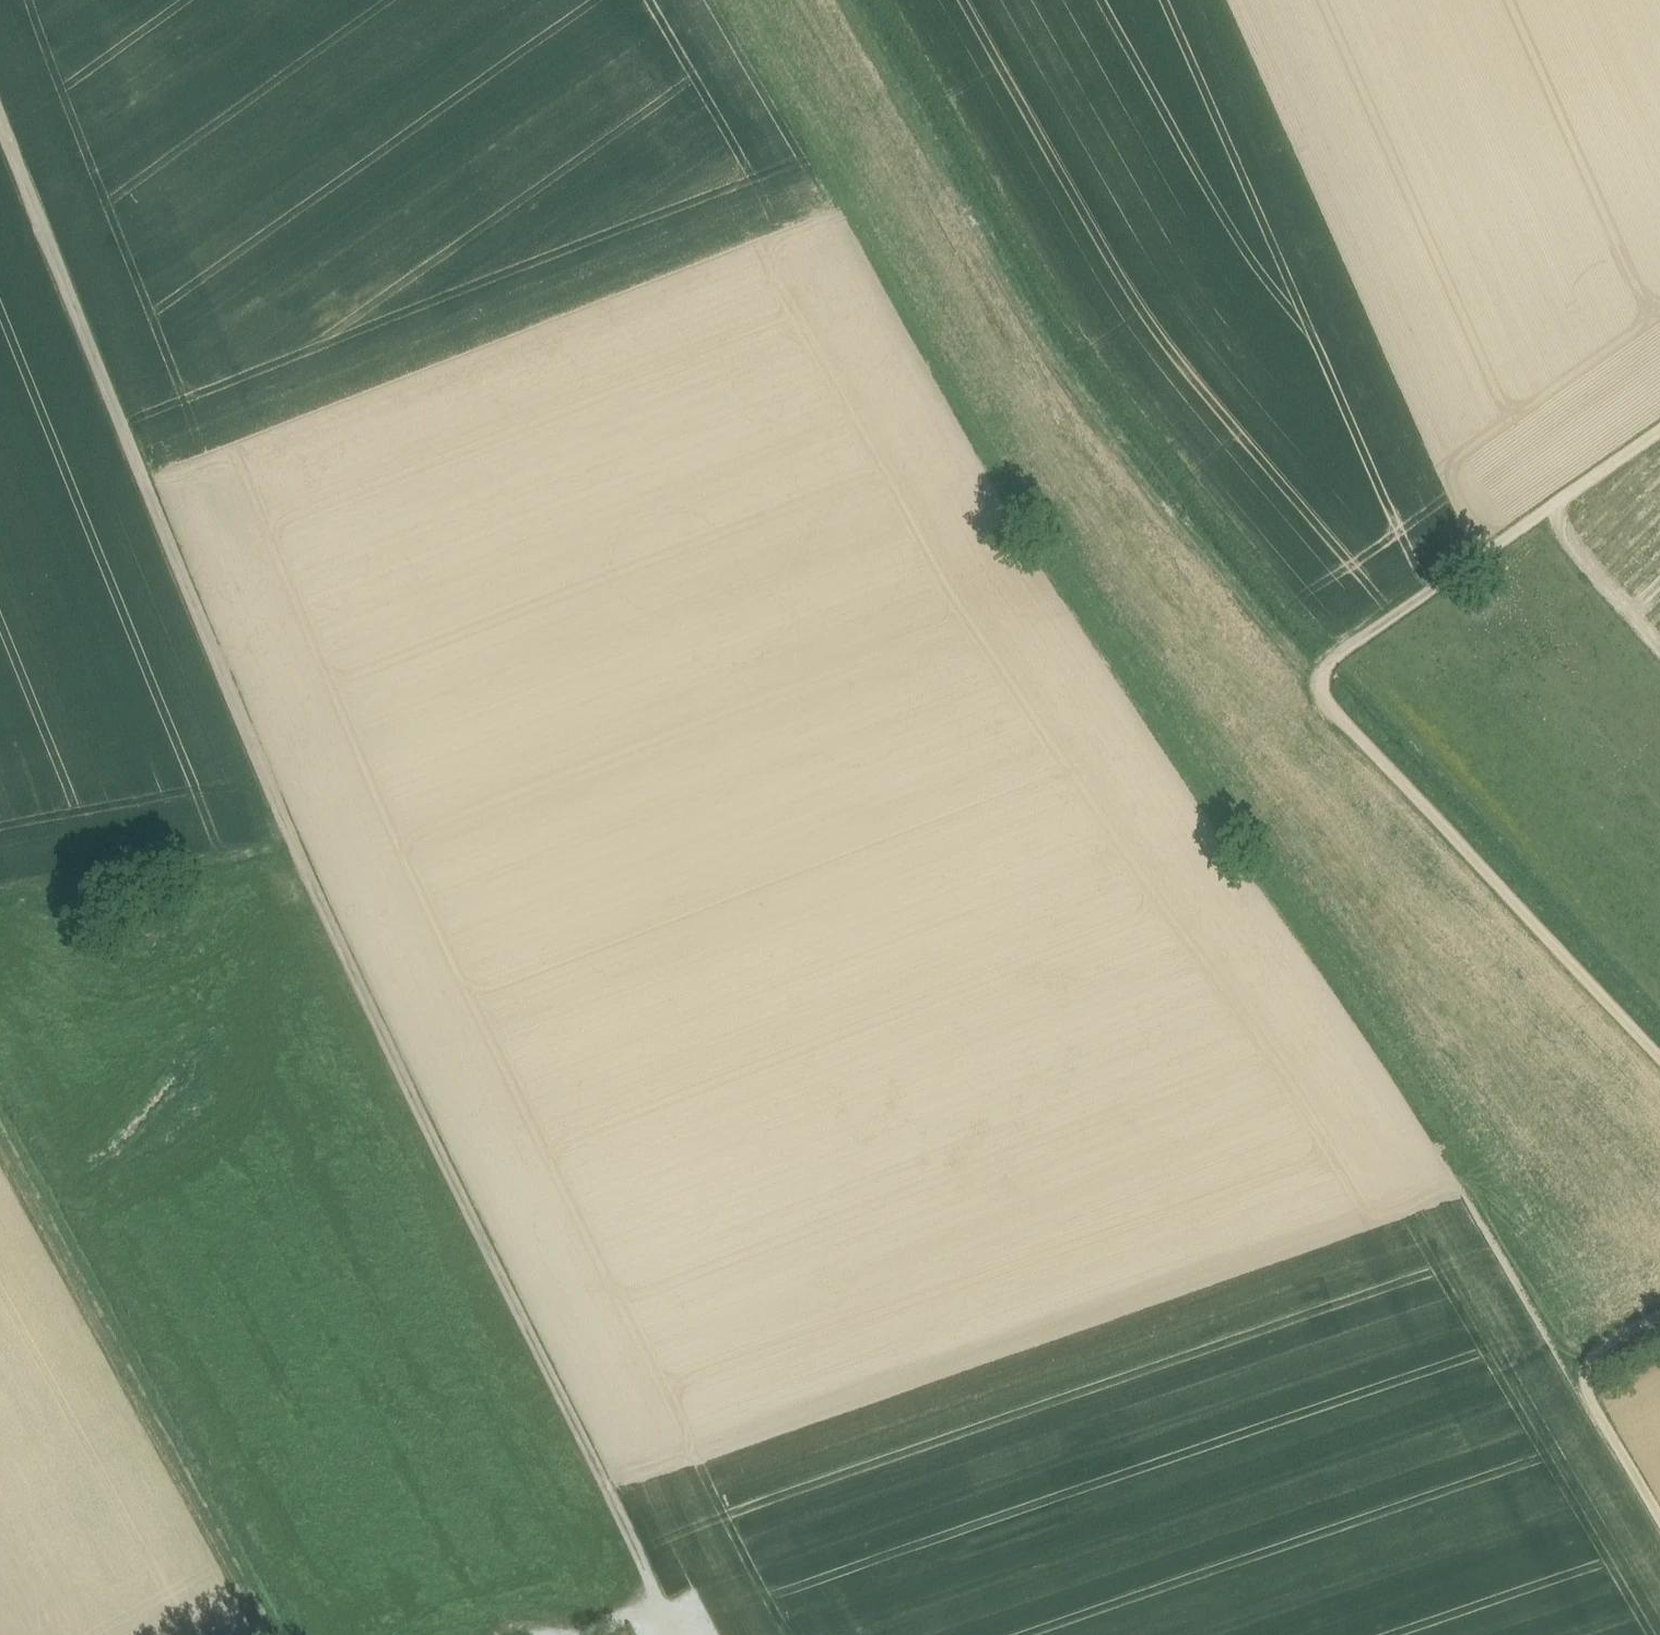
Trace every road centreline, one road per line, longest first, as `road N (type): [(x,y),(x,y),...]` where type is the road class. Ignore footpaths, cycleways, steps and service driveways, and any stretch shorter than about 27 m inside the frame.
road 1 (track): [(0,88),(193,571),(641,1523),(681,1634)]
road 2 (track): [(1659,1052),(1324,692),(1331,661),(1659,431)]
road 3 (track): [(1659,1484),(1605,1394),(1629,1345),(1659,1326)]

